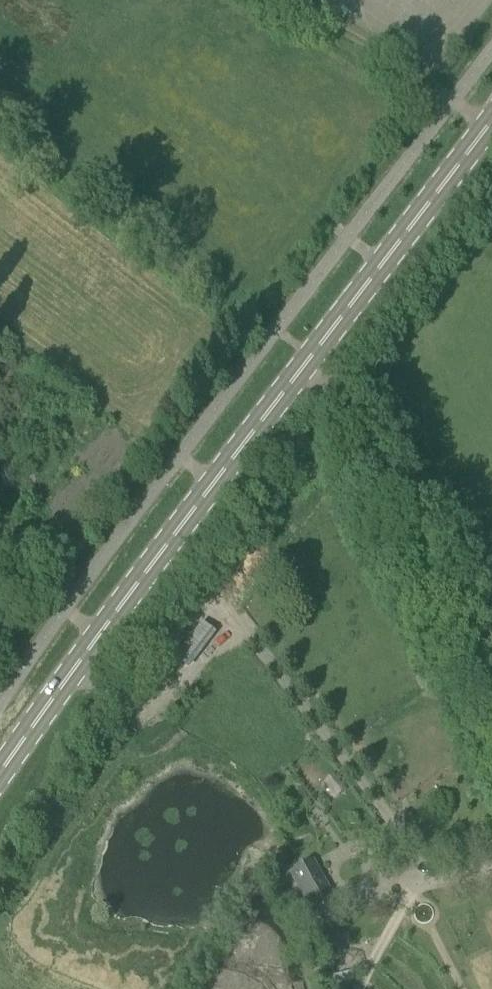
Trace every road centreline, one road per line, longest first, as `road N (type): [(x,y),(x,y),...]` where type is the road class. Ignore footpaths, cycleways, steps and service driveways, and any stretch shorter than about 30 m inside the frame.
road 1 (primary): [(0,772),(491,120)]
road 2 (track): [(483,131),(451,105),(266,0)]

